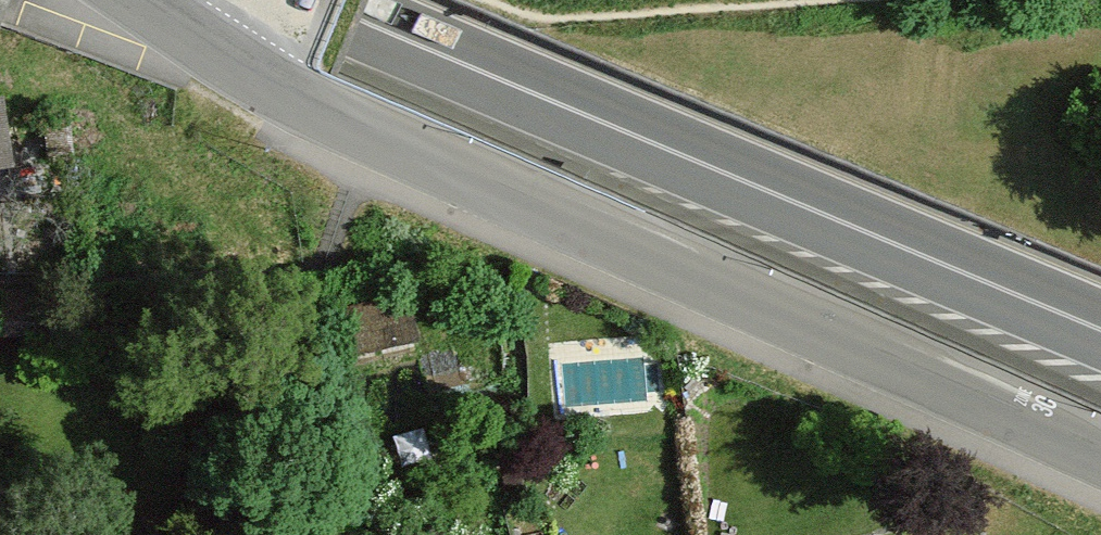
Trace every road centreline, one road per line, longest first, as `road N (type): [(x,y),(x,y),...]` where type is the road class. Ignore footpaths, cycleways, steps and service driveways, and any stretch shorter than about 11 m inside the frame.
road 1 (residential): [(1100,443),(304,96),(134,0)]
road 2 (primary): [(1100,334),(296,0)]

